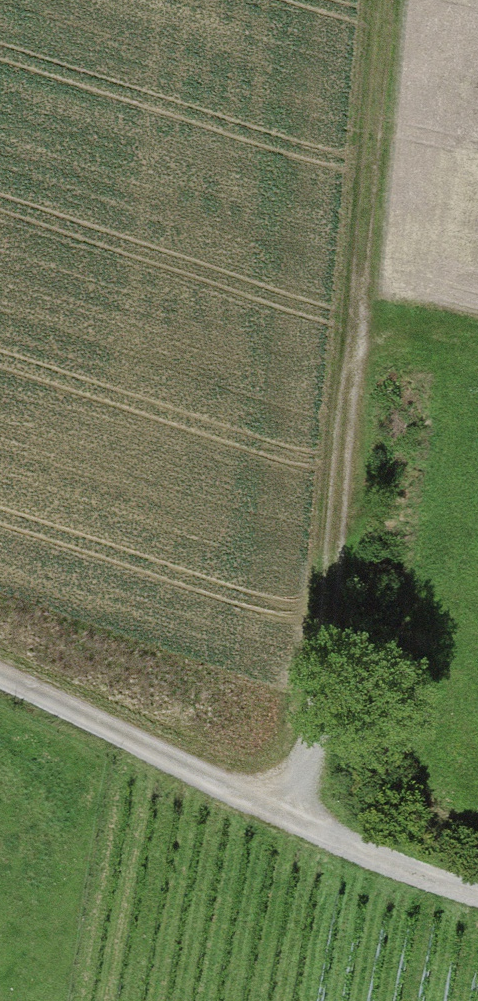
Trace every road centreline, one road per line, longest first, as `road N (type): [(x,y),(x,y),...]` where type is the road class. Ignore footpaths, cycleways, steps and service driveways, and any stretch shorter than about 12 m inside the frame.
road 1 (track): [(303,824),(381,0)]
road 2 (track): [(477,896),(385,863),(0,679)]
road 3 (track): [(353,303),(477,336)]

